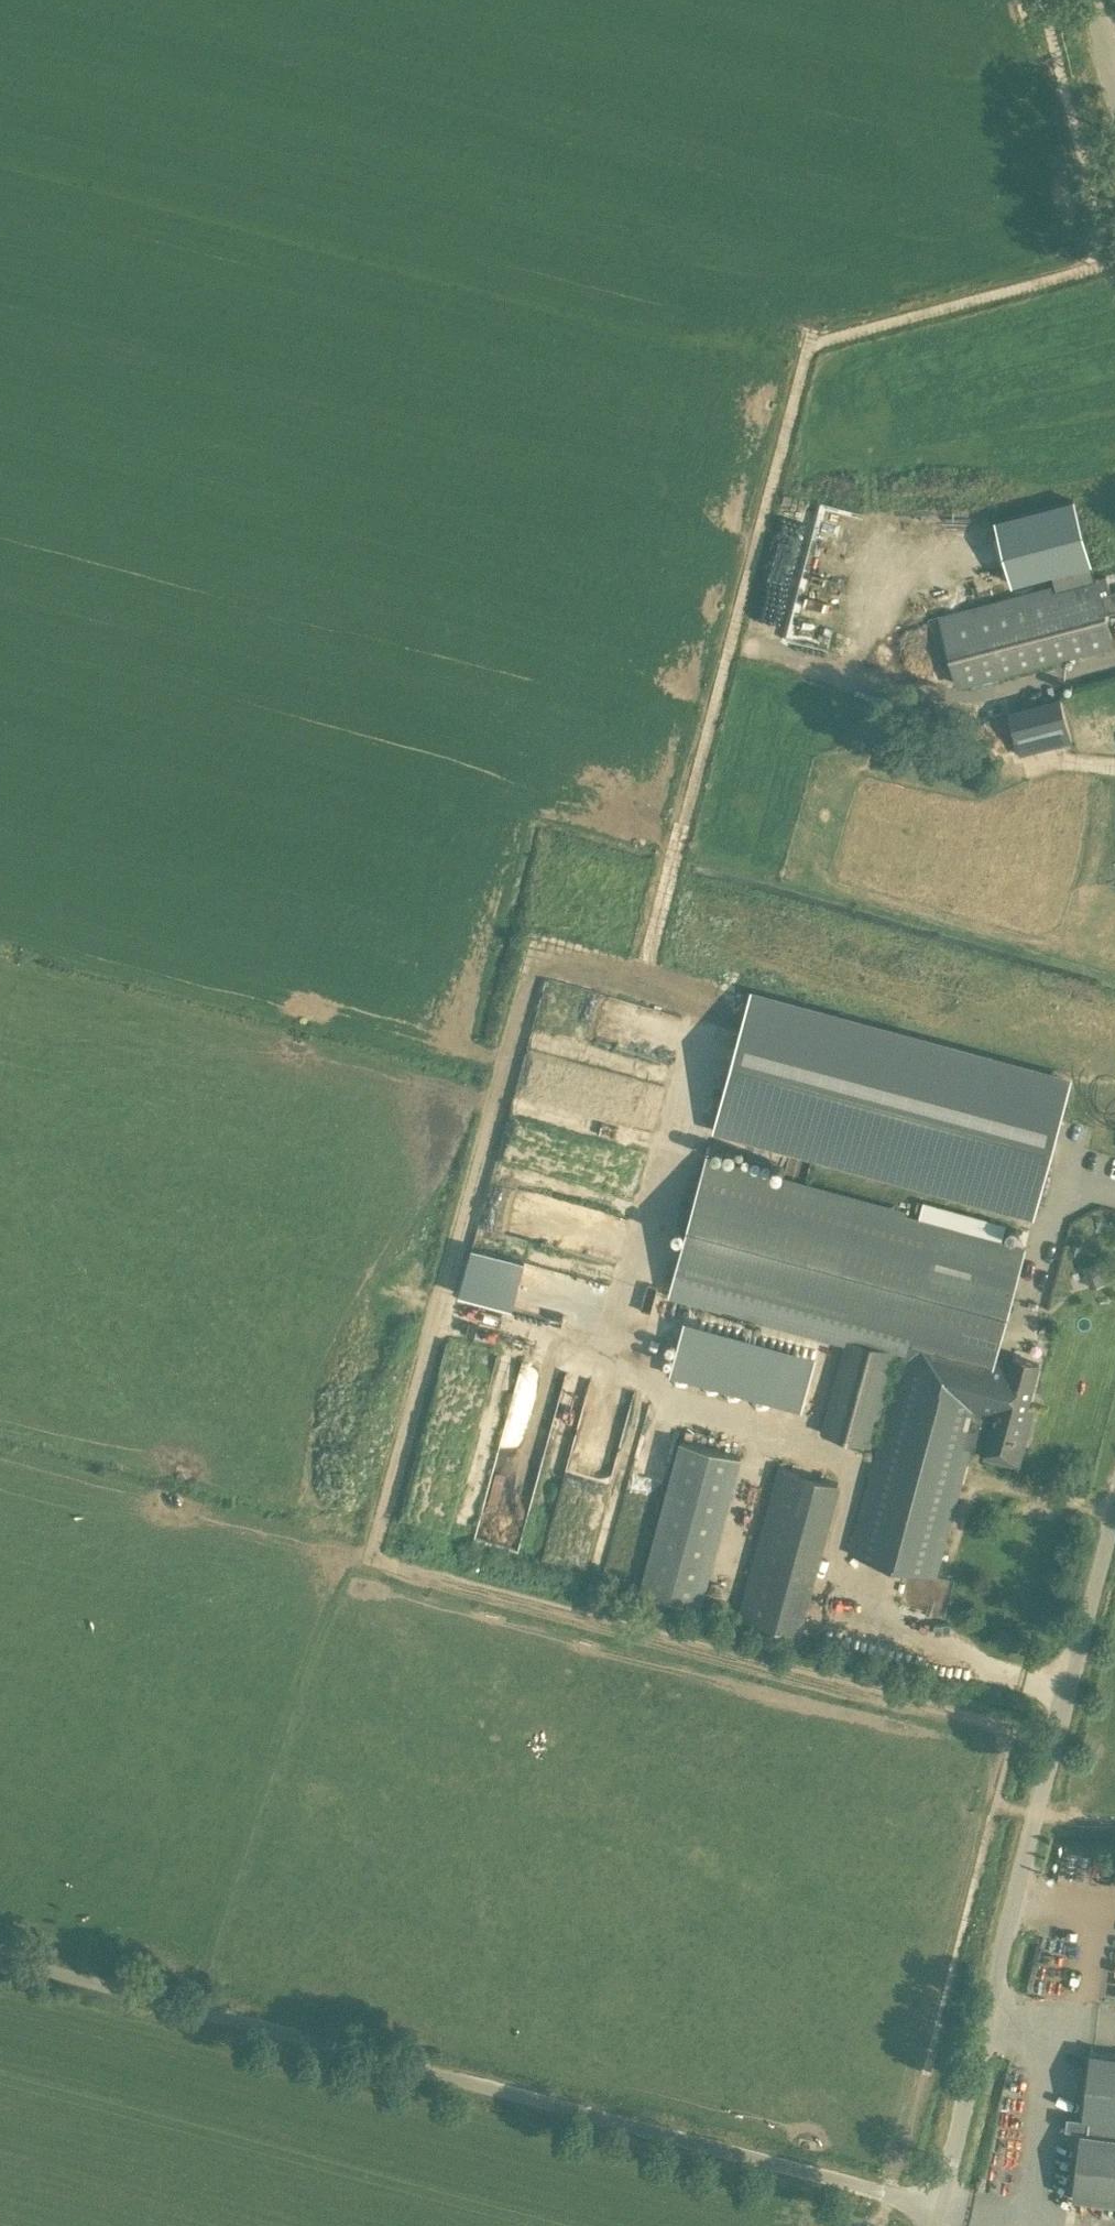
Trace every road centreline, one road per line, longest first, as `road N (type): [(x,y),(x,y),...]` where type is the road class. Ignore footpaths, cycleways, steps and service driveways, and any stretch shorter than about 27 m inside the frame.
road 1 (track): [(646,959),(810,344),(1098,266),(1106,252),(1044,0)]
road 2 (unclassified): [(941,2206),(0,1954)]
road 3 (unclassified): [(941,2206),(1114,1506)]

